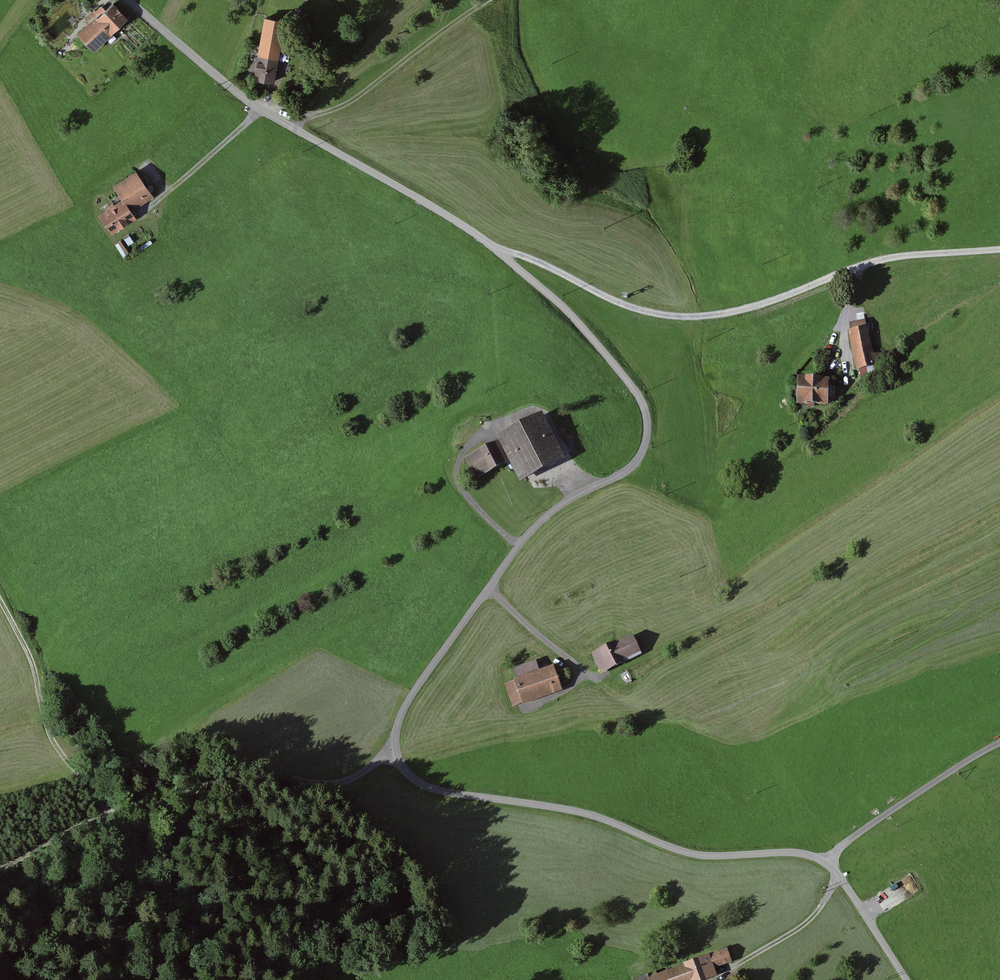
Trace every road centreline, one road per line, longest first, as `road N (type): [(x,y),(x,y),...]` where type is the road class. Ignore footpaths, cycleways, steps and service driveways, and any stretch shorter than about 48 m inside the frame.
road 1 (residential): [(127,0),(261,110),(502,248),(599,347),(645,412),(647,438),(632,467),(540,520),(405,704),(395,739),(409,775),(433,789),(591,815),(679,850),(809,855),(838,876),(906,979)]
road 2 (track): [(0,601),(33,668),(42,724),(88,787),(96,821),(174,801),(239,769),(340,785),(396,749)]
road 3 (track): [(999,249),(865,263),(779,298),(708,315),(622,304),(502,248)]
road 4 (track): [(488,0),(347,104),(284,123)]

